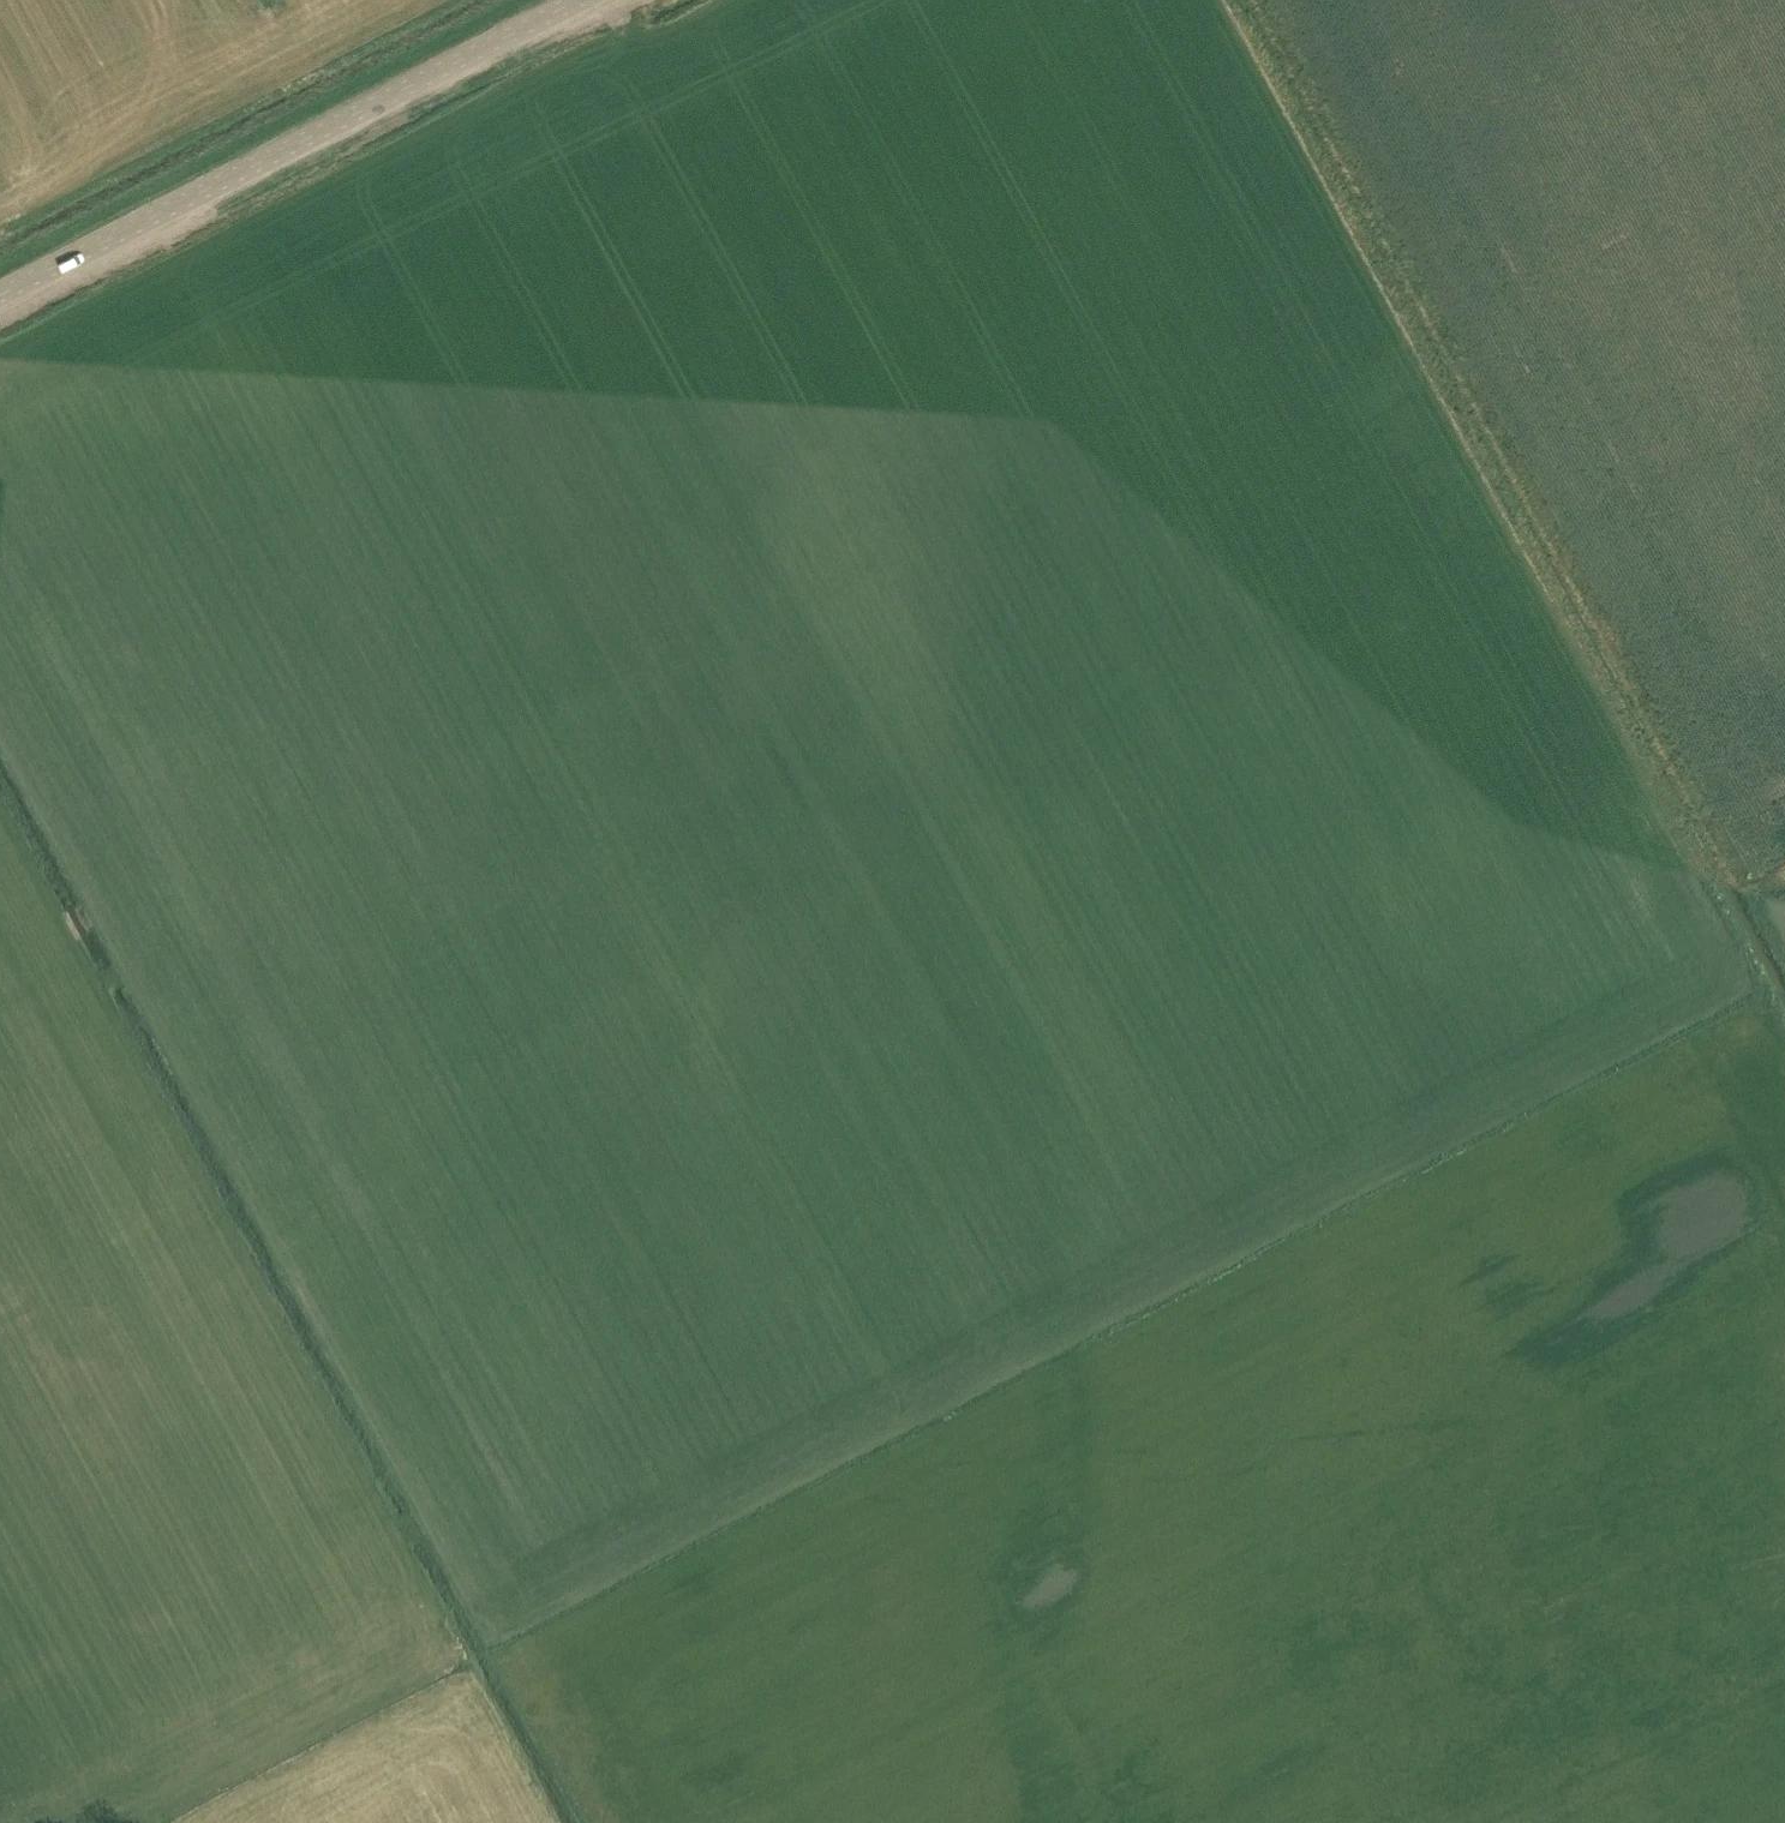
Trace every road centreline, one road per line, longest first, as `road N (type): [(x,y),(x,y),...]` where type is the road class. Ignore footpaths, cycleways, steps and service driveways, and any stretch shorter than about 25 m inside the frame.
road 1 (tertiary): [(0,309),(603,0)]

